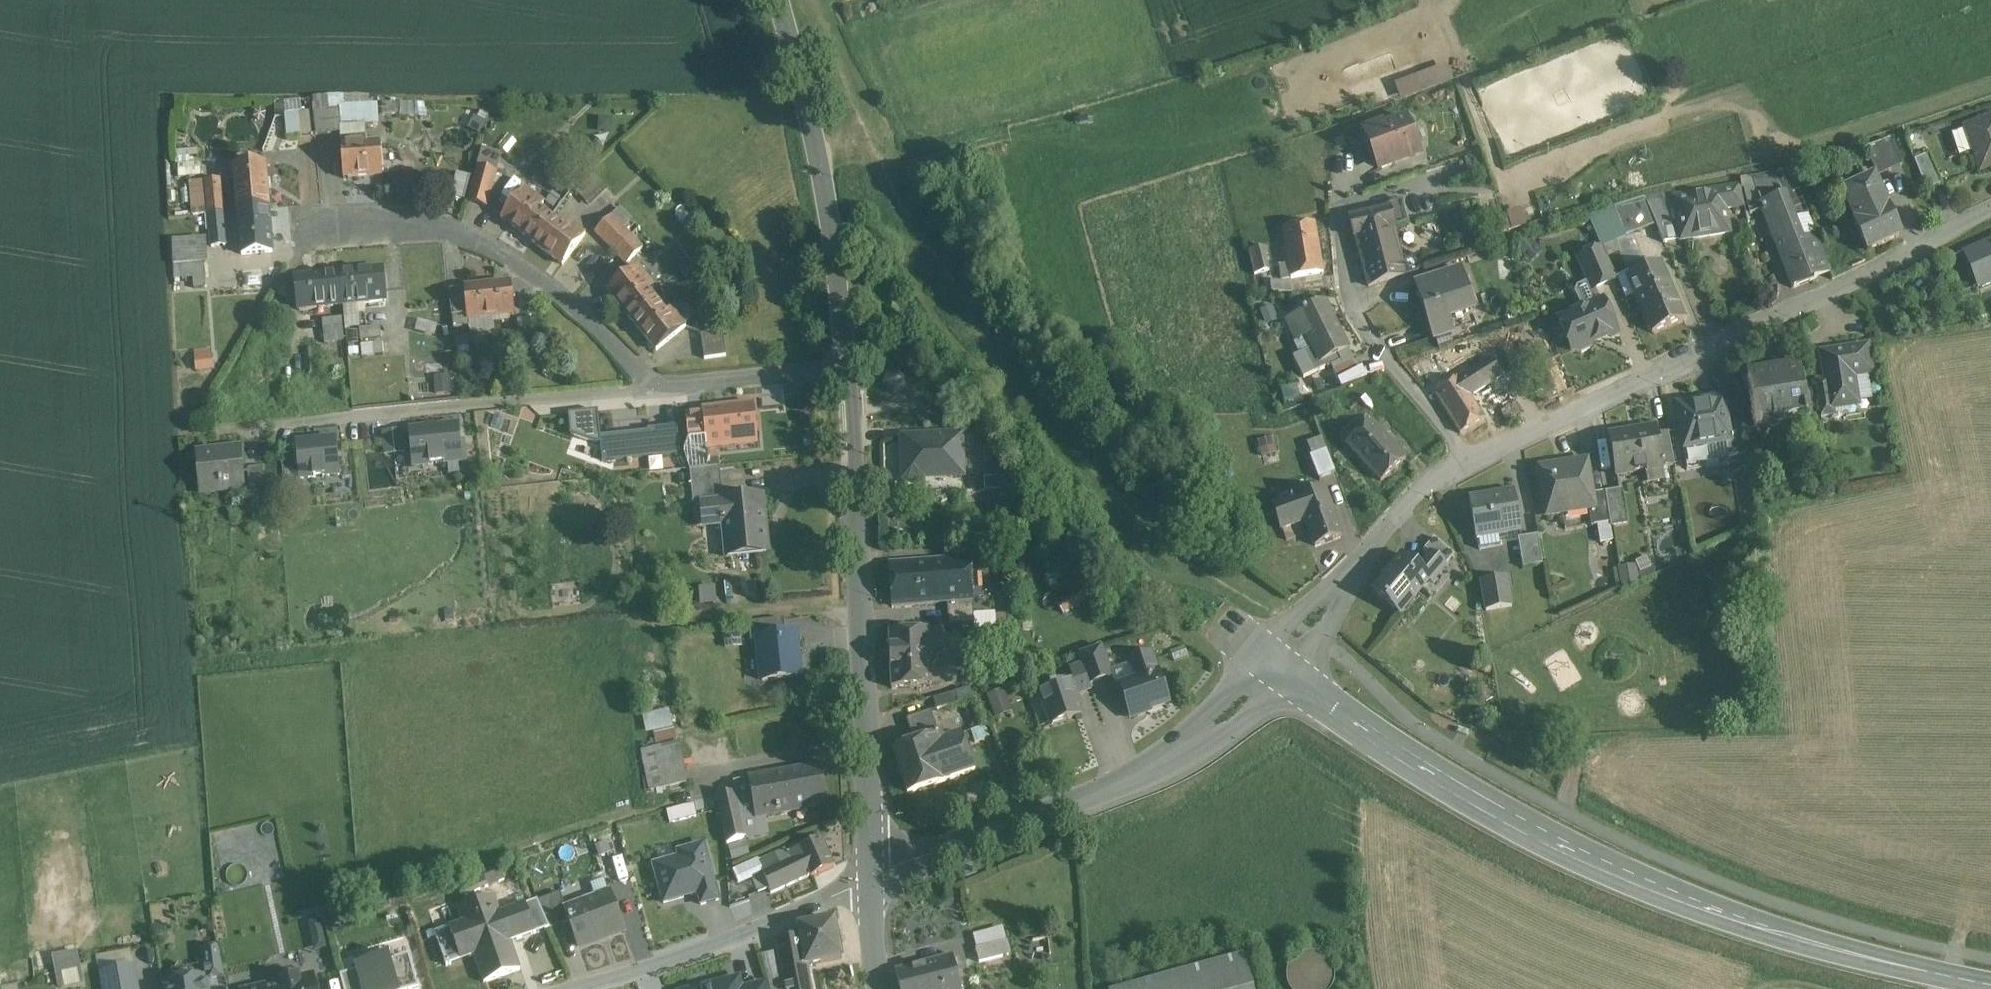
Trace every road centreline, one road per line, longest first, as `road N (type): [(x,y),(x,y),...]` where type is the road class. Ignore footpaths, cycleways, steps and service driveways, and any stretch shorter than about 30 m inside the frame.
road 1 (unclassified): [(1279,663),(1419,769),(1534,838),(1631,882),(1774,933),(1990,984)]
road 2 (residential): [(1469,461),(1990,212)]
road 3 (residential): [(846,363),(871,881)]
road 4 (unclassified): [(871,881),(1073,814),(1185,765),(1279,663)]
road 5 (residential): [(186,431),(653,387)]
road 6 (residential): [(653,387),(558,291),(491,248),(428,223),(309,225)]
road 7 (residential): [(871,881),(588,988)]
road 8 (residential): [(1469,461),(1369,340),(1345,297),(1331,204)]
road 9 (residential): [(1279,663),(1413,505),(1469,461)]
road 10 (residential): [(808,103),(846,363)]
road 11 (residential): [(846,363),(653,387)]

